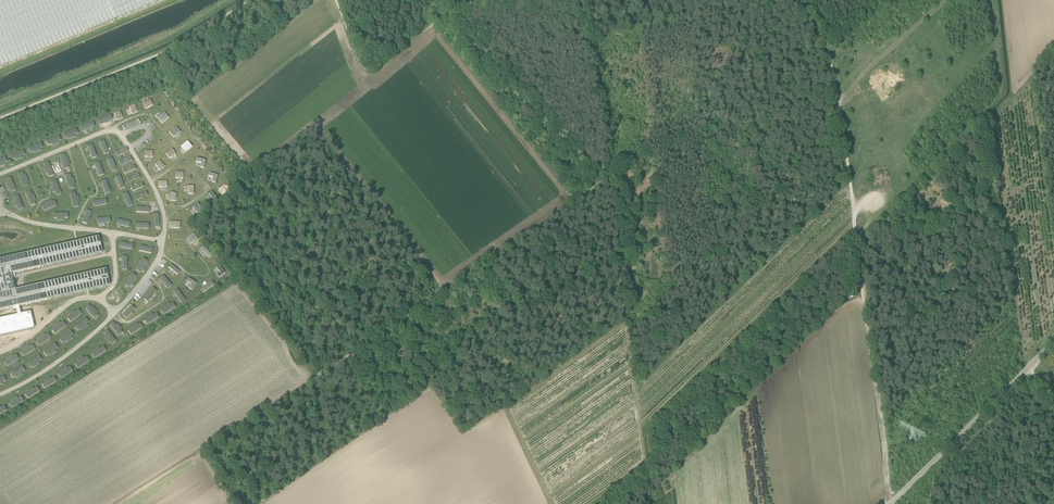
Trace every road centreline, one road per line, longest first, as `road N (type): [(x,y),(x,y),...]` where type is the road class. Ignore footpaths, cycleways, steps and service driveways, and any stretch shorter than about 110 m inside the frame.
road 1 (track): [(841,127),(633,329),(625,325),(611,186),(602,181),(357,351),(108,503)]
road 2 (track): [(856,241),(999,96),(992,0)]
road 3 (track): [(0,119),(162,54),(251,0)]
road 4 (track): [(856,241),(890,503)]
road 5 (track): [(229,0),(163,39),(0,107)]
road 6 (unclassified): [(889,503),(1053,343)]
road 7 (track): [(336,0),(358,63),(373,73),(452,11),(487,0)]
road 8 (track): [(315,123),(446,288)]
road 9 (track): [(589,503),(648,463),(627,329)]
road 10 (track): [(838,104),(947,0)]
road 11 (track): [(790,0),(828,58),(841,127)]

